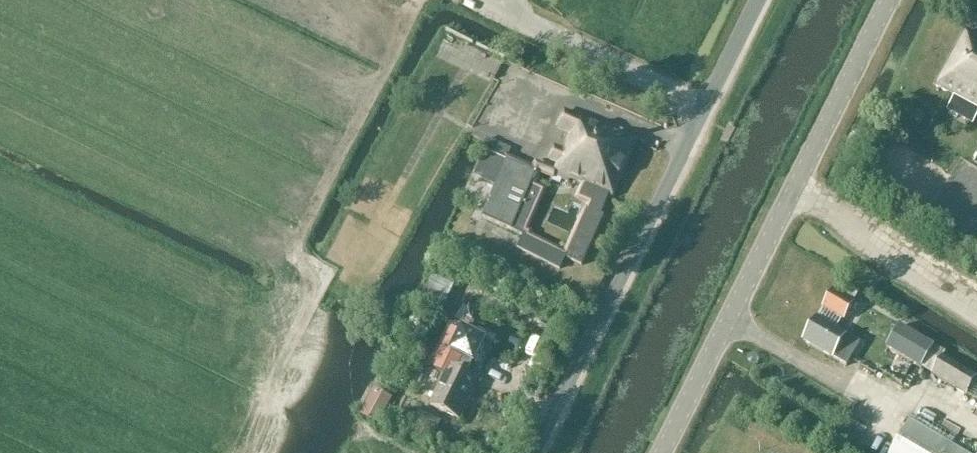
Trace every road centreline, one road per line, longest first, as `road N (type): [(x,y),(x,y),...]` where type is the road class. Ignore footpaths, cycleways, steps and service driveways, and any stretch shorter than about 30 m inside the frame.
road 1 (unclassified): [(535,452),(763,0)]
road 2 (tertiary): [(663,452),(888,0)]
road 3 (track): [(976,314),(792,191)]

